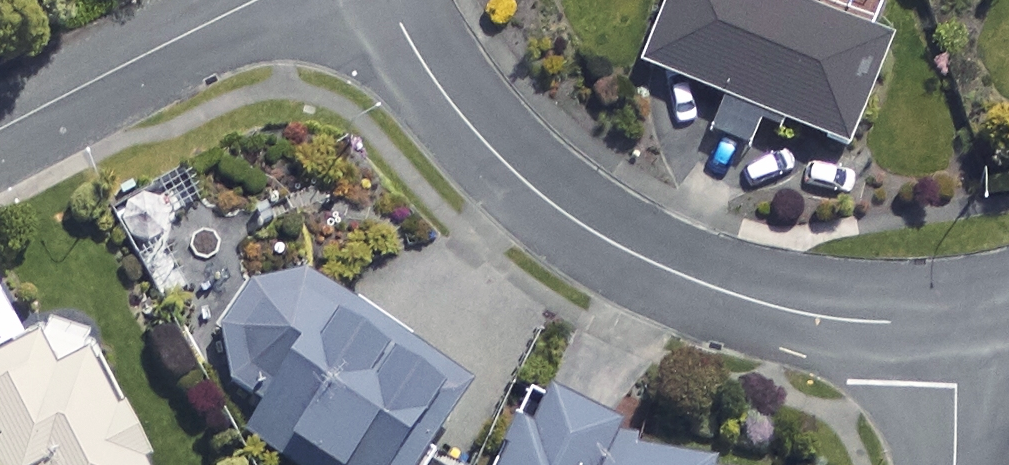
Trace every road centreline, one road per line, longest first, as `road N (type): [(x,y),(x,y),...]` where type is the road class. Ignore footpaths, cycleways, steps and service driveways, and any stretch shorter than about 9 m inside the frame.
road 1 (residential): [(387,0),(442,91),(538,195),(597,237),(733,296)]
road 2 (residential): [(0,130),(261,0)]
road 3 (residential): [(954,319),(878,325),(733,296)]
road 4 (residential): [(954,464),(954,319)]

